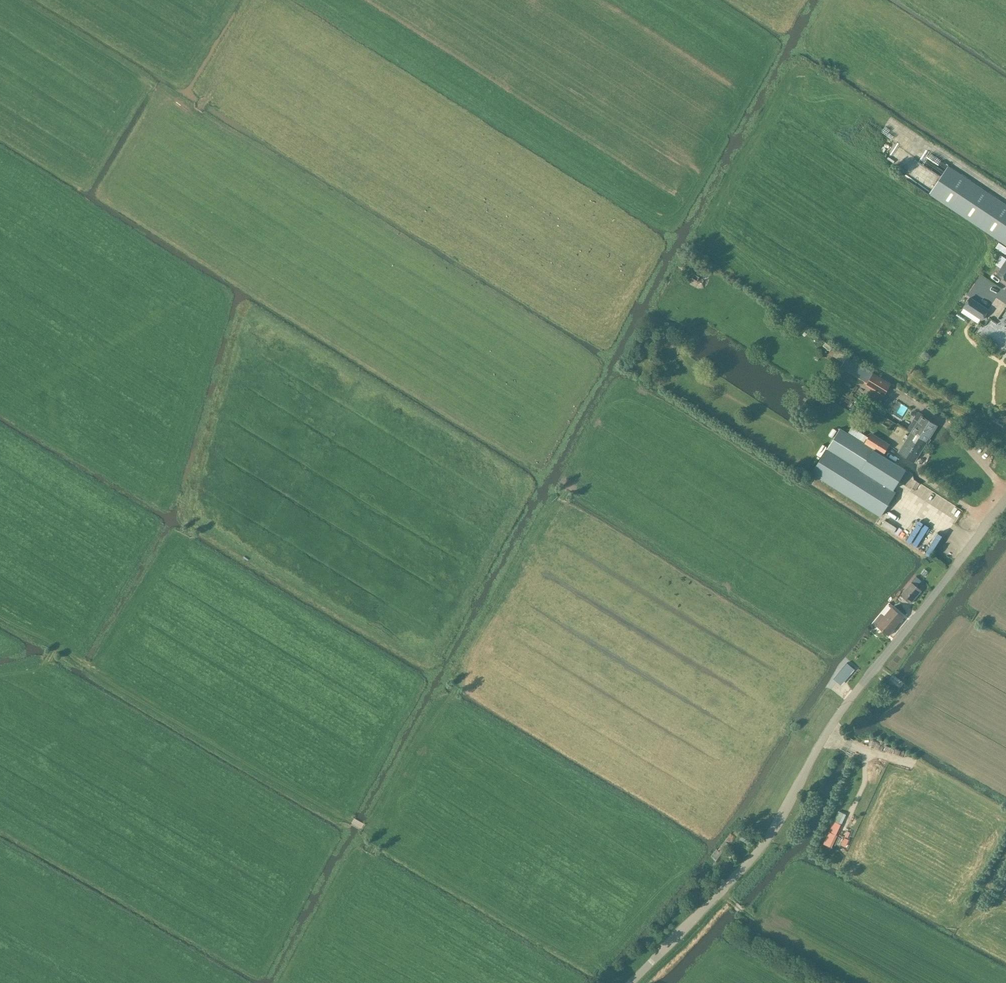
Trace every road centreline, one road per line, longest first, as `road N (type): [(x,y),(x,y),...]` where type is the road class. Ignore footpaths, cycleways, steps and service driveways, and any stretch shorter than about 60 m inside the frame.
road 1 (unclassified): [(1005,505),(830,728),(747,860),(632,982)]

